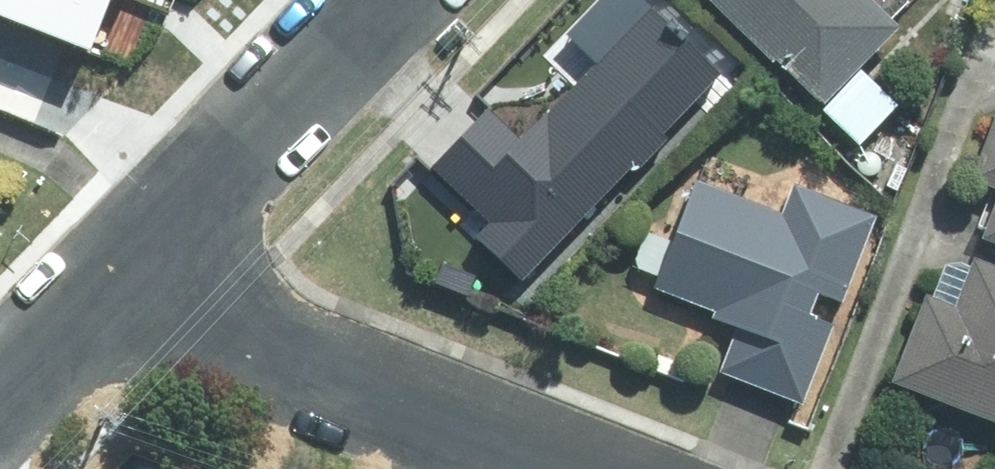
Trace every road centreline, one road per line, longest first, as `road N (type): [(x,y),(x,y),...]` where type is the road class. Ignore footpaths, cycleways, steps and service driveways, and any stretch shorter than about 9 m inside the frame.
road 1 (residential): [(536,468),(92,299)]
road 2 (residential): [(92,299),(380,0)]
road 3 (residential): [(0,394),(92,299)]

